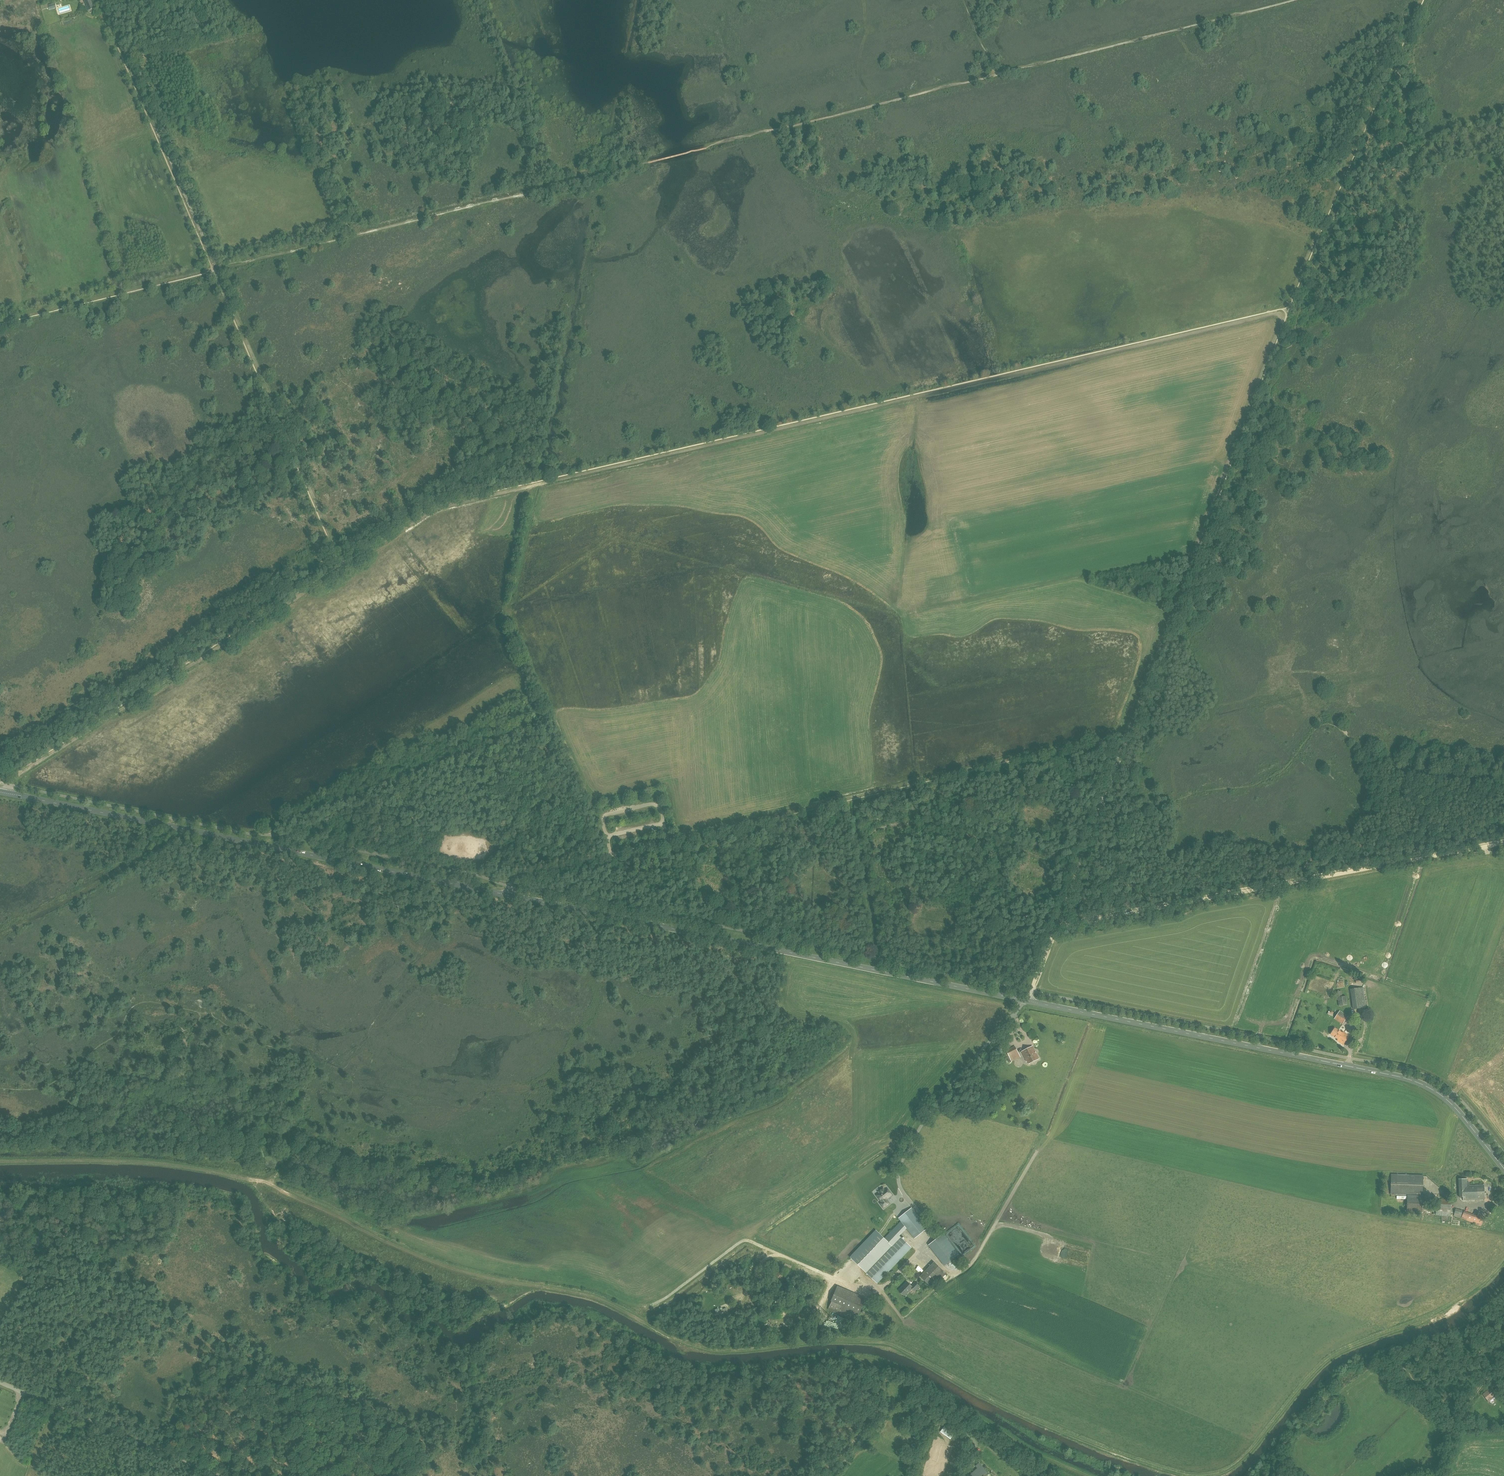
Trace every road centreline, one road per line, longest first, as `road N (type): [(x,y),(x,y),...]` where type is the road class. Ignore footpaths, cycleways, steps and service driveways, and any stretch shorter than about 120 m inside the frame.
road 1 (track): [(1284,313),(439,507),(347,566)]
road 2 (track): [(1186,1475),(1049,1426),(876,1346),(697,1346),(534,1288)]
road 3 (track): [(347,566),(101,0)]
road 4 (secondary): [(1022,1000),(508,896)]
road 5 (secondary): [(1503,1168),(1453,1105),(1417,1081),(1028,1001)]
road 6 (secondary): [(508,896),(0,792)]
road 7 (track): [(1503,841),(1056,927)]
road 8 (track): [(1284,313),(1128,730)]
road 9 (track): [(347,566),(8,786)]
road 10 (track): [(574,182),(214,270)]
road 11 (track): [(1503,1263),(1471,1294),(1323,1367),(1243,1462),(1211,1475)]
road 12 (track): [(1284,313),(1421,0)]
road 13 (track): [(1293,0),(988,77)]
road 14 (track): [(534,1288),(423,1257),(258,1181)]
road 15 (track): [(988,77),(705,148)]
road 16 (track): [(1128,730),(846,799)]
road 17 (track): [(258,1181),(153,1165),(0,1162)]
road 18 (unclassified): [(909,1201),(899,1181),(908,1146),(1022,1000)]
road 19 (unclassified): [(219,1475),(0,1383)]
road 20 (track): [(214,270),(0,323)]
road 21 (track): [(846,799),(668,841)]
road 22 (track): [(1056,927),(1118,758)]
road 23 (track): [(1437,1475),(1451,1425),(1503,1360)]

